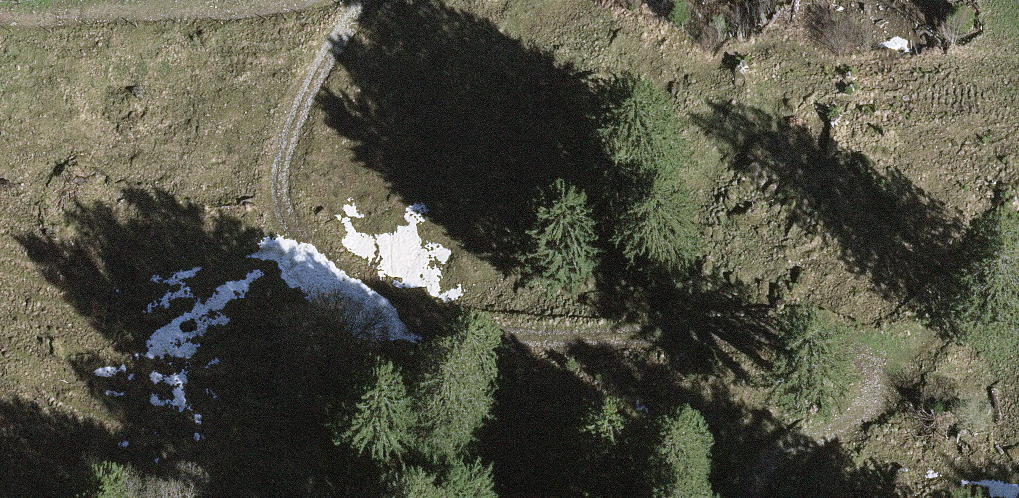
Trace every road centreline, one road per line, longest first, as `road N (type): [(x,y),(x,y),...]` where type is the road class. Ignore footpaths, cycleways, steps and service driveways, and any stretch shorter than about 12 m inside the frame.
road 1 (track): [(361,0),(283,152),(289,225),(351,290),(409,319),(476,337),(765,324),(845,335),(867,360)]
road 2 (track): [(0,16),(269,9),(308,0)]
road 3 (track): [(867,360),(867,382),(850,405),(751,480),(744,497)]

